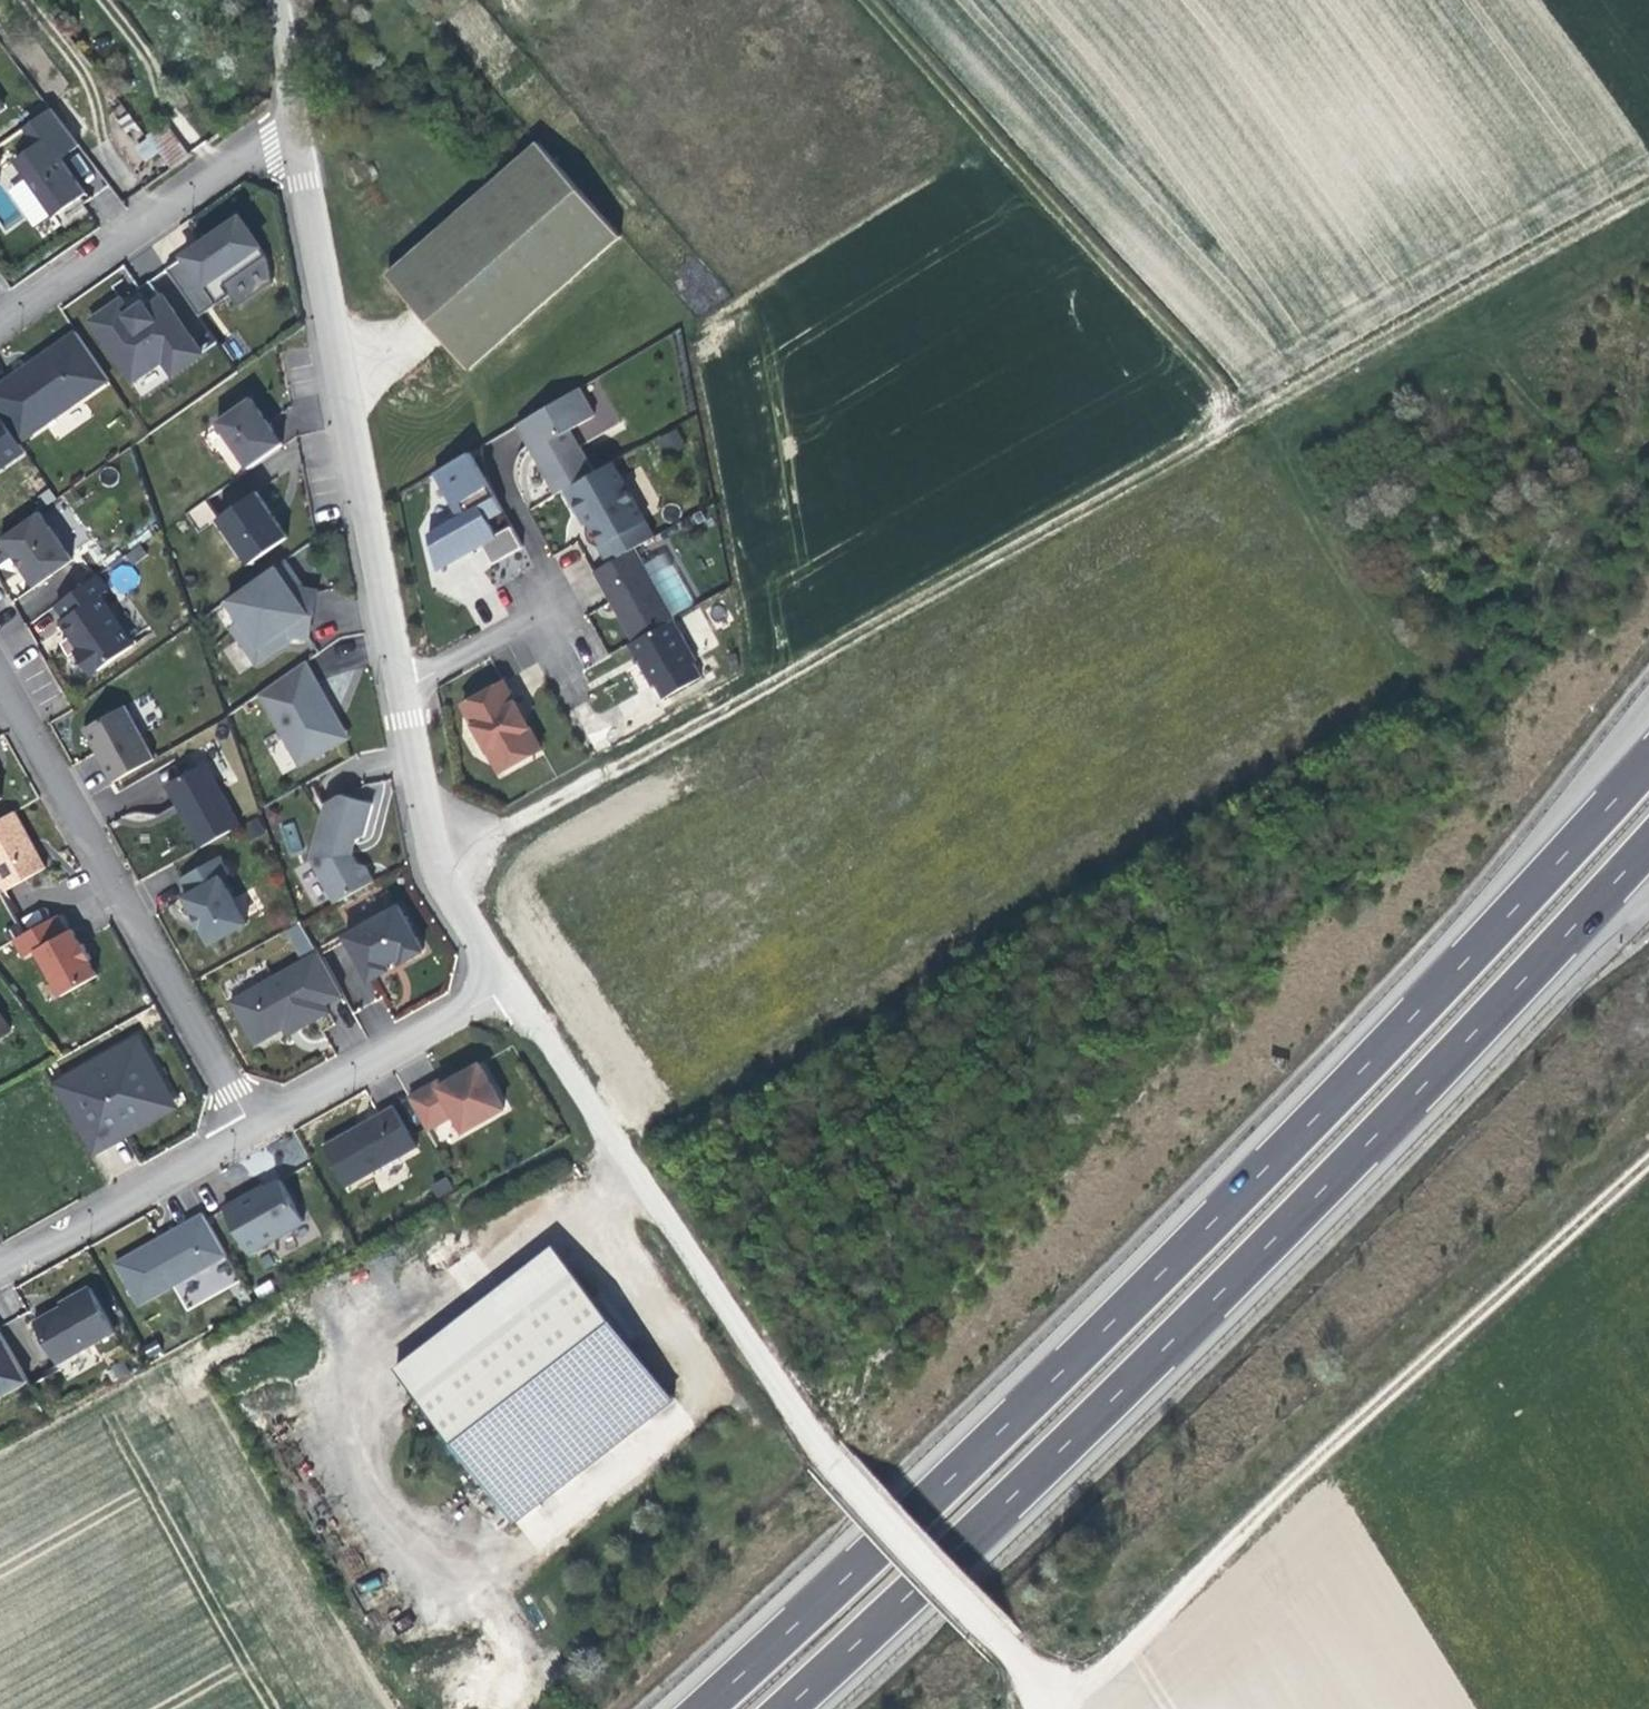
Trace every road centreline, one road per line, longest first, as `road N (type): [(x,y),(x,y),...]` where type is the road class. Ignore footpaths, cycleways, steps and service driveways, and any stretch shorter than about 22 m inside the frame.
road 1 (track): [(436,860),(1648,189)]
road 2 (motorway): [(1648,762),(1210,1224),(705,1708)]
road 3 (motorway): [(787,1708),(1241,1270),(1648,845)]
road 4 (track): [(1039,1702),(1211,1571),(1374,1412),(1648,1169)]
road 5 (residential): [(293,118),(402,690)]
road 6 (track): [(870,0),(1215,385),(1217,426)]
road 7 (residential): [(518,994),(658,1211),(827,1448)]
road 8 (residential): [(252,1132),(0,686)]
road 9 (residential): [(0,327),(293,118)]
road 10 (unclassified): [(827,1448),(1020,1666),(1040,1708)]
road 11 (residential): [(402,690),(436,860),(518,994)]
road 12 (residential): [(252,1132),(518,994)]
road 13 (residential): [(0,1263),(252,1132)]
road 14 (residential): [(402,690),(552,606)]

